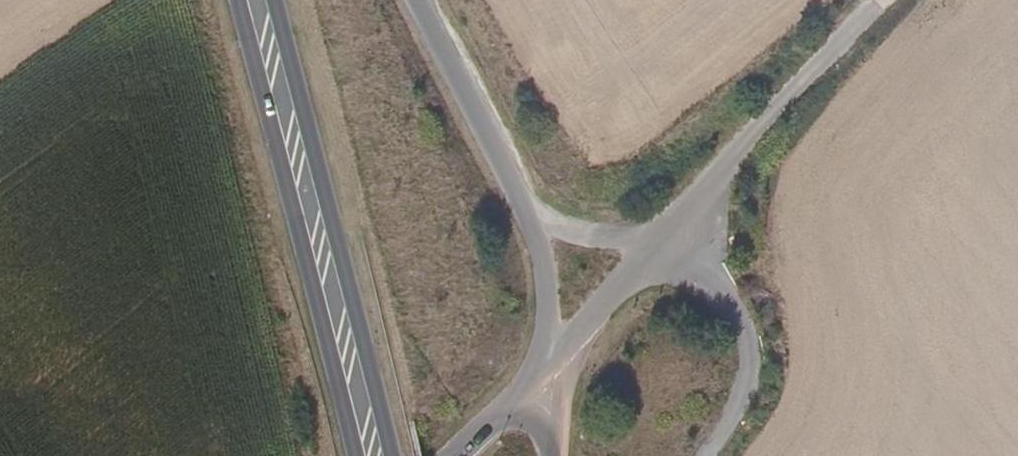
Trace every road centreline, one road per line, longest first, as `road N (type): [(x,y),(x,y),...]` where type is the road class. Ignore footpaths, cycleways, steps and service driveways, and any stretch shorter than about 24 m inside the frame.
road 1 (primary): [(393,455),(275,0)]
road 2 (primary): [(240,0),(356,455)]
road 3 (unclassified): [(676,233),(781,104),(875,7)]
road 4 (track): [(713,455),(746,407),(753,360),(745,328),(676,233)]
road 5 (primary): [(524,204),(418,0)]
road 6 (primary): [(538,375),(553,287),(524,204)]
road 7 (unclassified): [(676,233),(596,242),(524,204)]
road 8 (unclassified): [(571,341),(676,233)]

